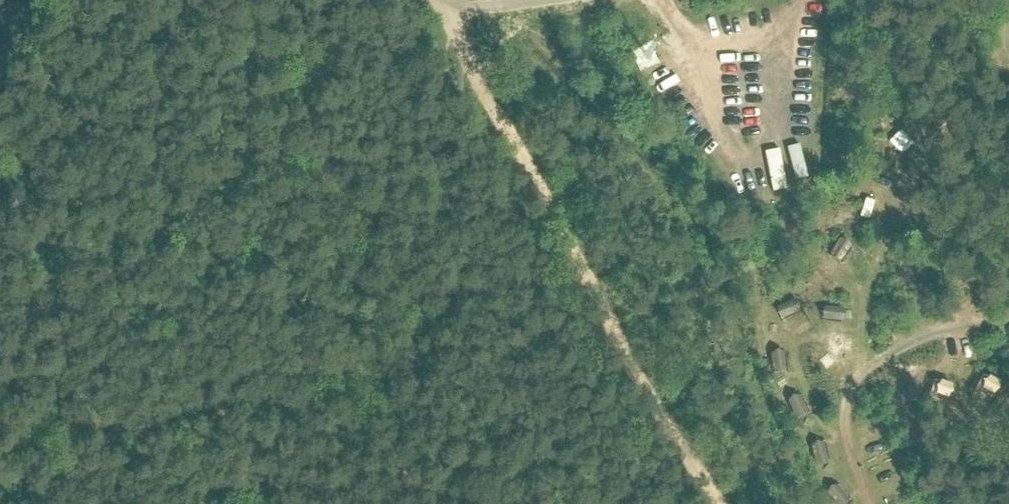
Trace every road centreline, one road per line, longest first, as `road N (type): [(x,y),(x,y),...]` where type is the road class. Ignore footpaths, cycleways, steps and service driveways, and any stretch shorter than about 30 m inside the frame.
road 1 (track): [(0,422),(86,427),(218,403),(316,412),(404,356)]
road 2 (track): [(716,503),(638,384),(507,142)]
road 3 (unclassified): [(507,142),(435,0)]
road 4 (track): [(424,28),(308,71)]

